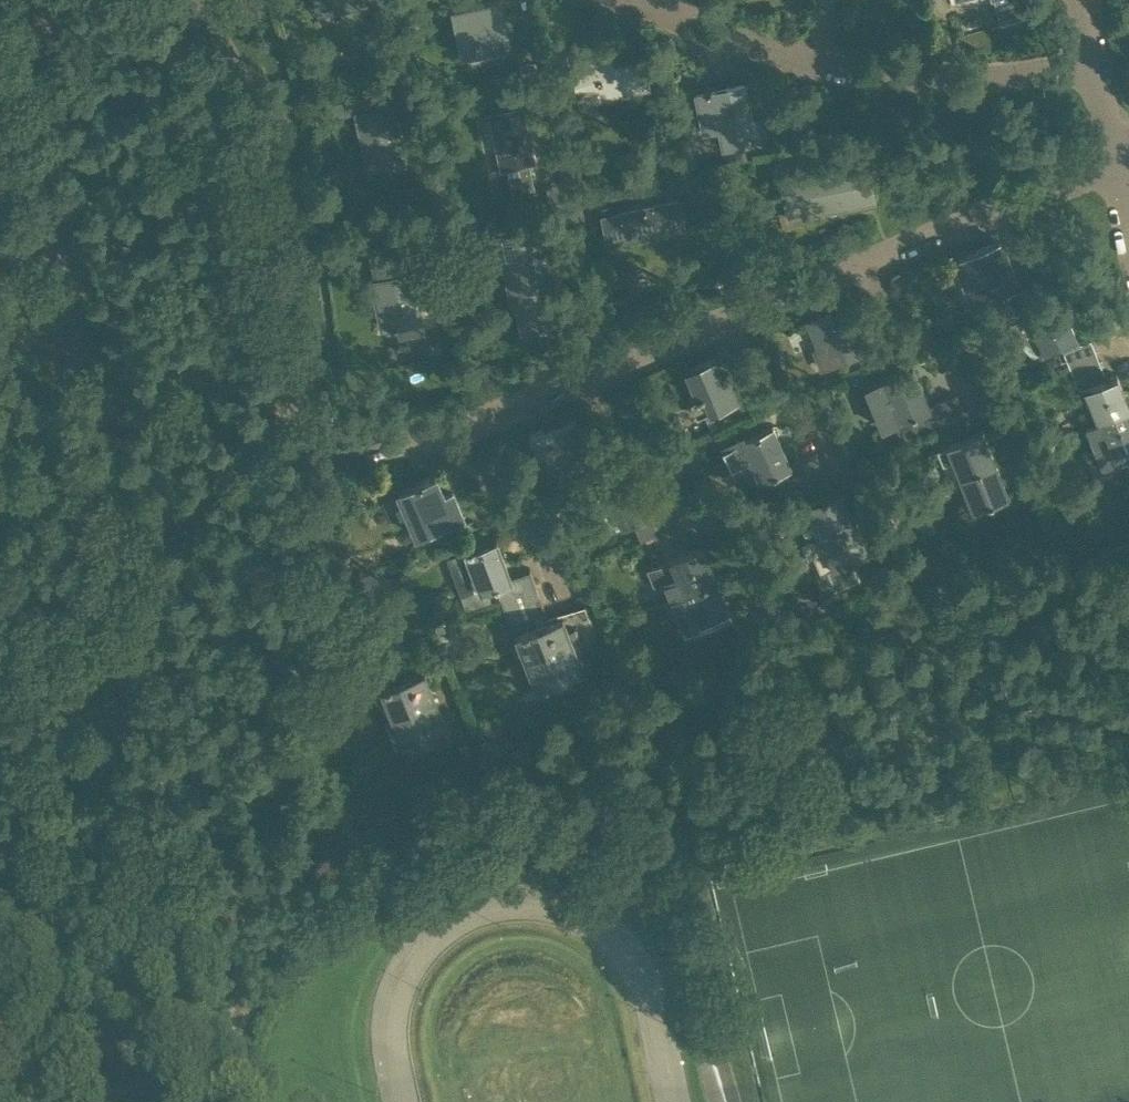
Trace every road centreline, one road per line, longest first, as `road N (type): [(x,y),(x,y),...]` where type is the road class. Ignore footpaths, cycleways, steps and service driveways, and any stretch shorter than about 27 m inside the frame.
road 1 (track): [(240,1101),(228,991),(195,877),(158,668),(50,199),(28,154),(5,0)]
road 2 (residential): [(306,454),(473,423),(1115,160)]
road 3 (residential): [(306,454),(267,167),(240,84),(193,0)]
road 4 (residential): [(824,66),(943,80),(1094,67)]
road 5 (residential): [(373,638),(325,644),(306,454)]
road 6 (track): [(235,1025),(134,1041),(0,1038)]
road 7 (residential): [(627,0),(824,66)]

